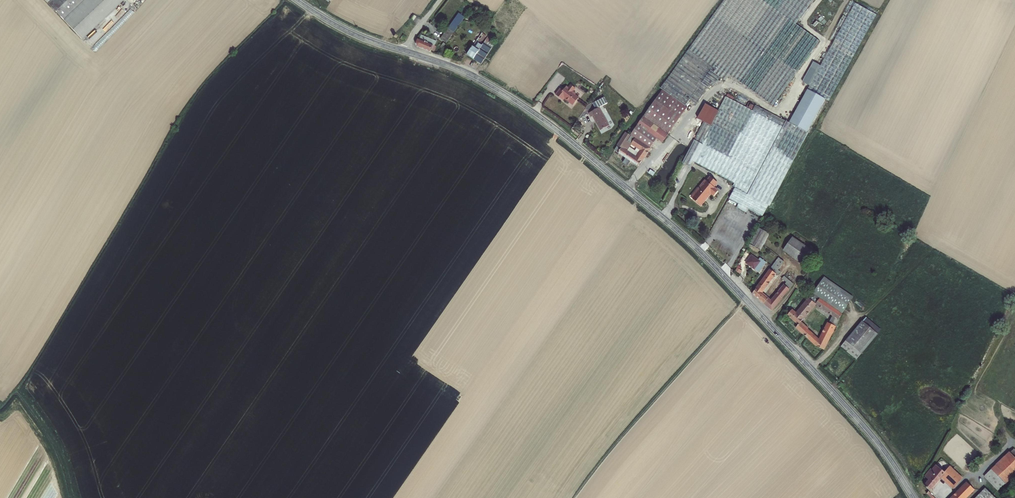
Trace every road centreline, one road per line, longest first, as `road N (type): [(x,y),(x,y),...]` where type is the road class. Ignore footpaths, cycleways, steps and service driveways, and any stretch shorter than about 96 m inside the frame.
road 1 (tertiary): [(914,497),(866,429),(676,229),(520,104),(466,73),(405,51)]
road 2 (tertiary): [(405,51),(352,33),(296,0)]

